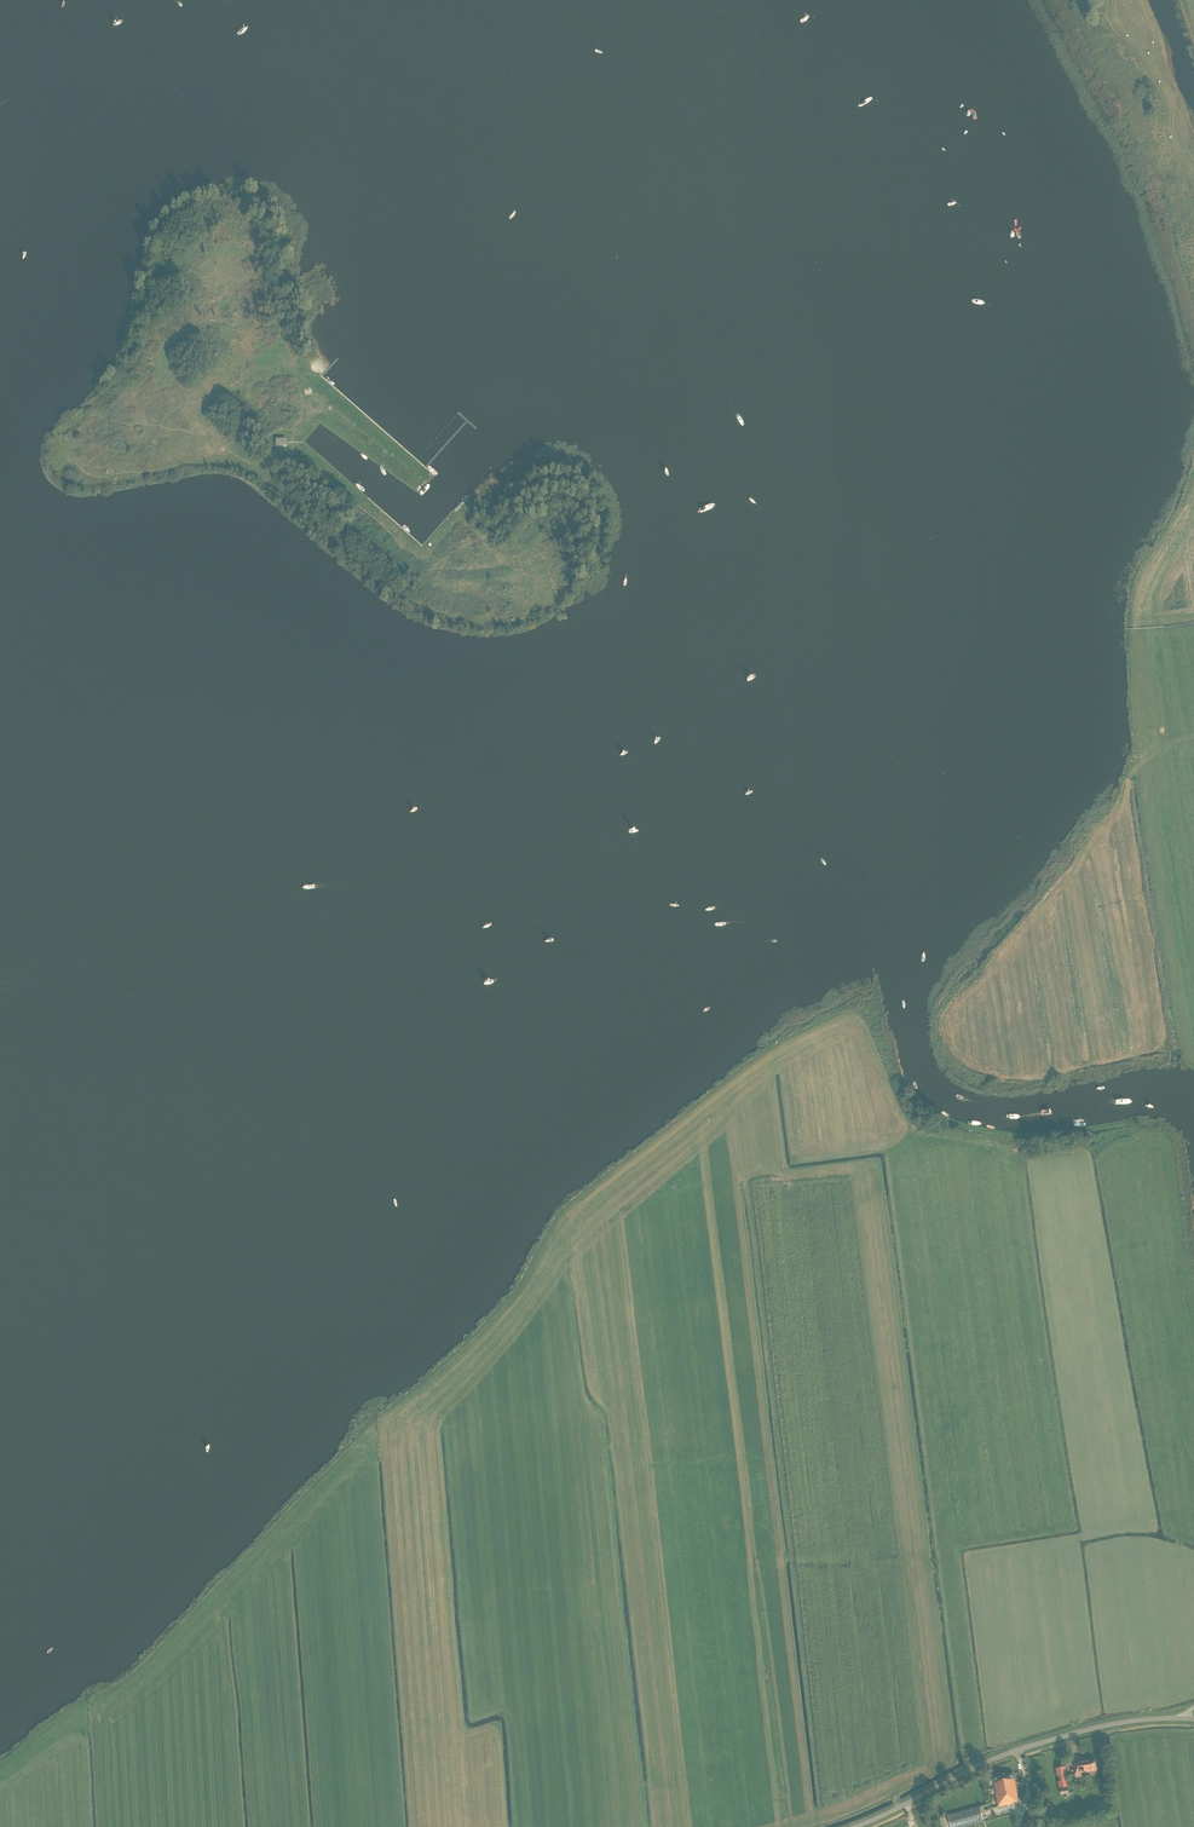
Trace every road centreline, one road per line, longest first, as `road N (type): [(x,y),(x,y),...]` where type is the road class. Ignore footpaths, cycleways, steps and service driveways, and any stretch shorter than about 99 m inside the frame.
road 1 (unclassified): [(1193,1719),(1098,1727),(1021,1749),(856,1826)]

